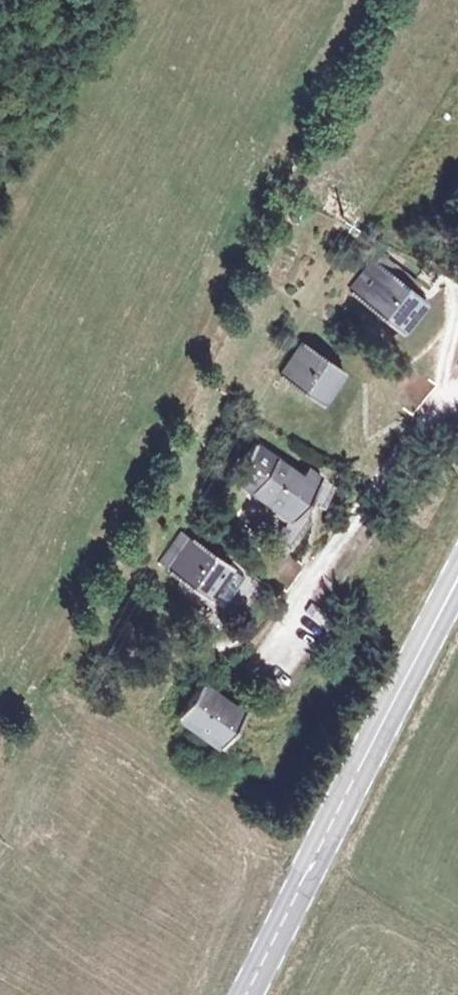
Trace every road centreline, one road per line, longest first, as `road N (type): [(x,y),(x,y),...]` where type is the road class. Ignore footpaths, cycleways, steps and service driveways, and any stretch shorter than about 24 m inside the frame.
road 1 (secondary): [(246,994),(457,582)]

